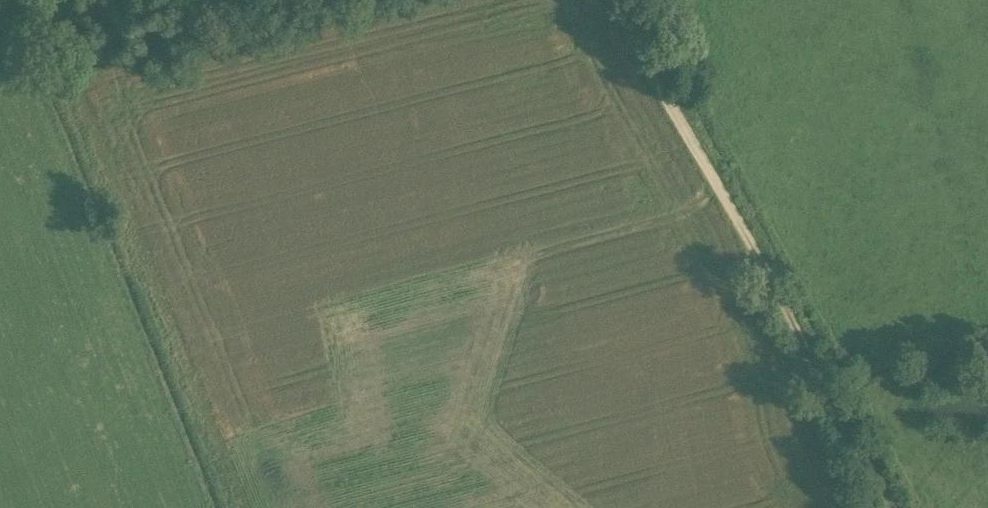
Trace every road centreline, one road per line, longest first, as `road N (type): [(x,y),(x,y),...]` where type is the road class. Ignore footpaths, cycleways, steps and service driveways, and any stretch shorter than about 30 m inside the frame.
road 1 (track): [(892,507),(614,0)]

